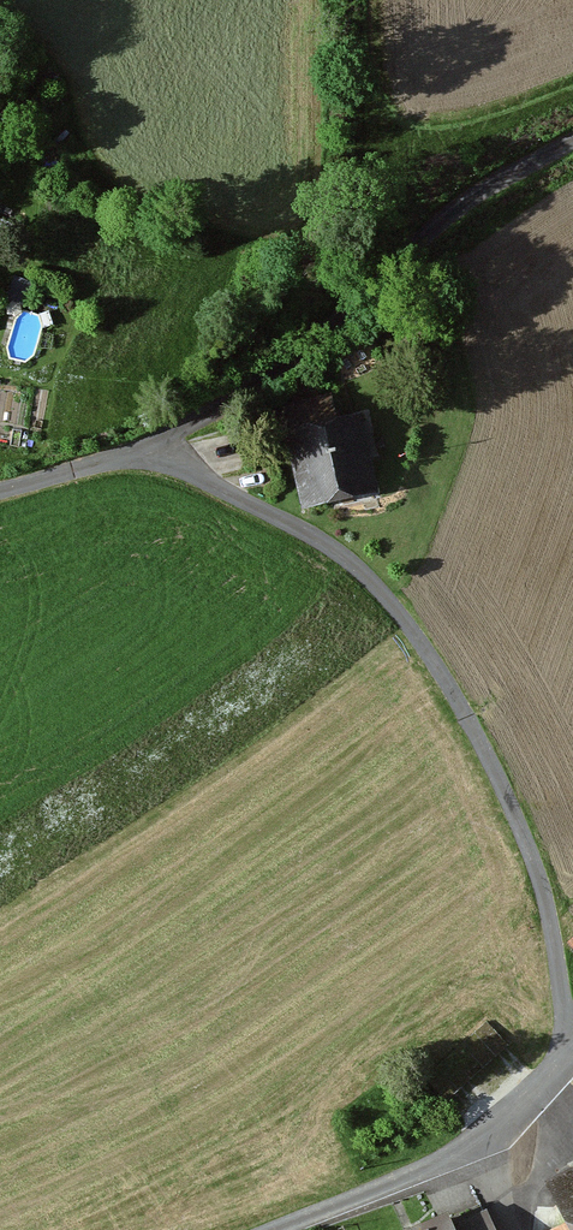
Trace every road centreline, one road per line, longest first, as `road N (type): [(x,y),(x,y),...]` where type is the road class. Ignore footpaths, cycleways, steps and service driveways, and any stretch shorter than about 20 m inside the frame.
road 1 (unclassified): [(565,1059),(547,908),(508,795),(412,629),(361,570),(201,476),(152,458),(0,490)]
road 2 (track): [(152,458),(174,433),(288,360),(476,193),(572,139)]
road 3 (unclassified): [(268,1229),(382,1190),(468,1148),(522,1108),(565,1059)]

